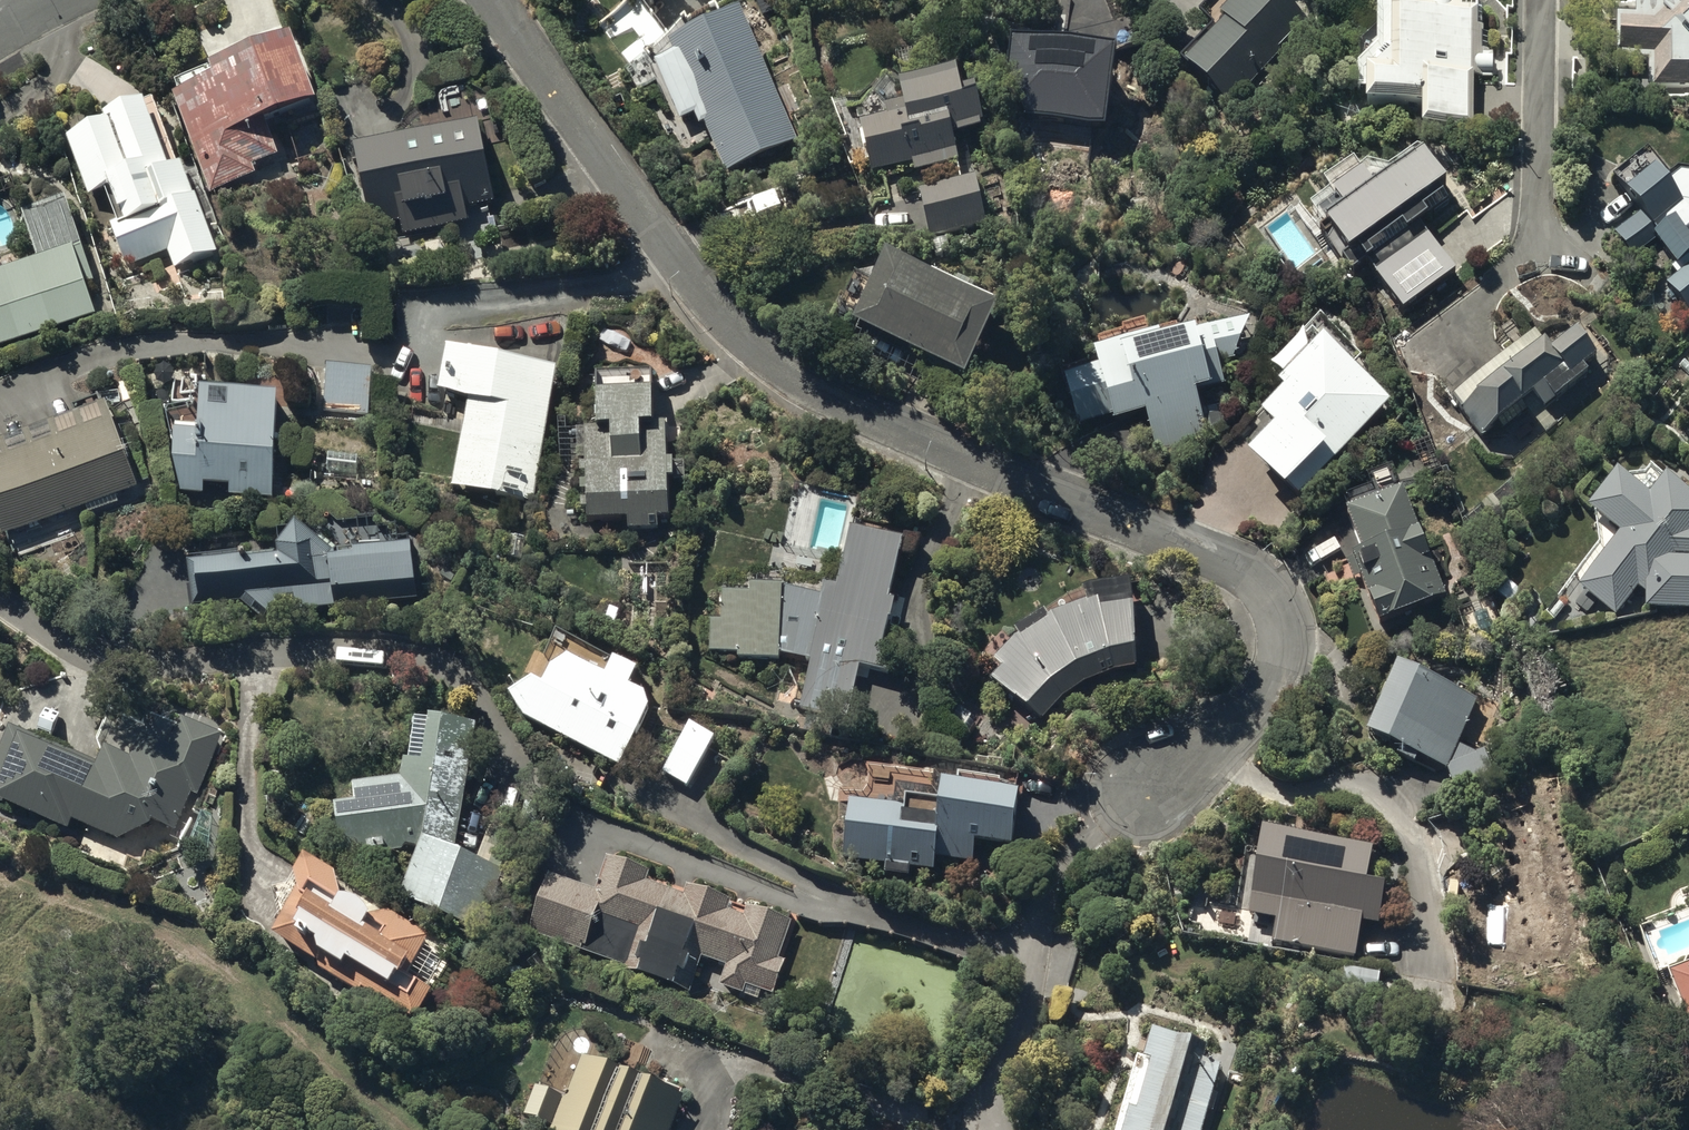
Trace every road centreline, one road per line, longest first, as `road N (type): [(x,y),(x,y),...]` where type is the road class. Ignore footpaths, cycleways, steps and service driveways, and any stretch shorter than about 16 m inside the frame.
road 1 (residential): [(498,0),(679,266),(756,350),(806,386),(880,423),(1219,558),(1271,599),(1281,652),(1268,691),(1226,739),(1152,787)]
road 2 (residential): [(583,820),(798,906),(900,921),(1032,966)]
road 3 (residential): [(1539,0),(1528,253),(1435,348)]
road 4 (residential): [(1152,787),(1104,825),(1070,871),(1046,914),(1032,966)]
road 5 (residential): [(1032,966),(983,1129)]

